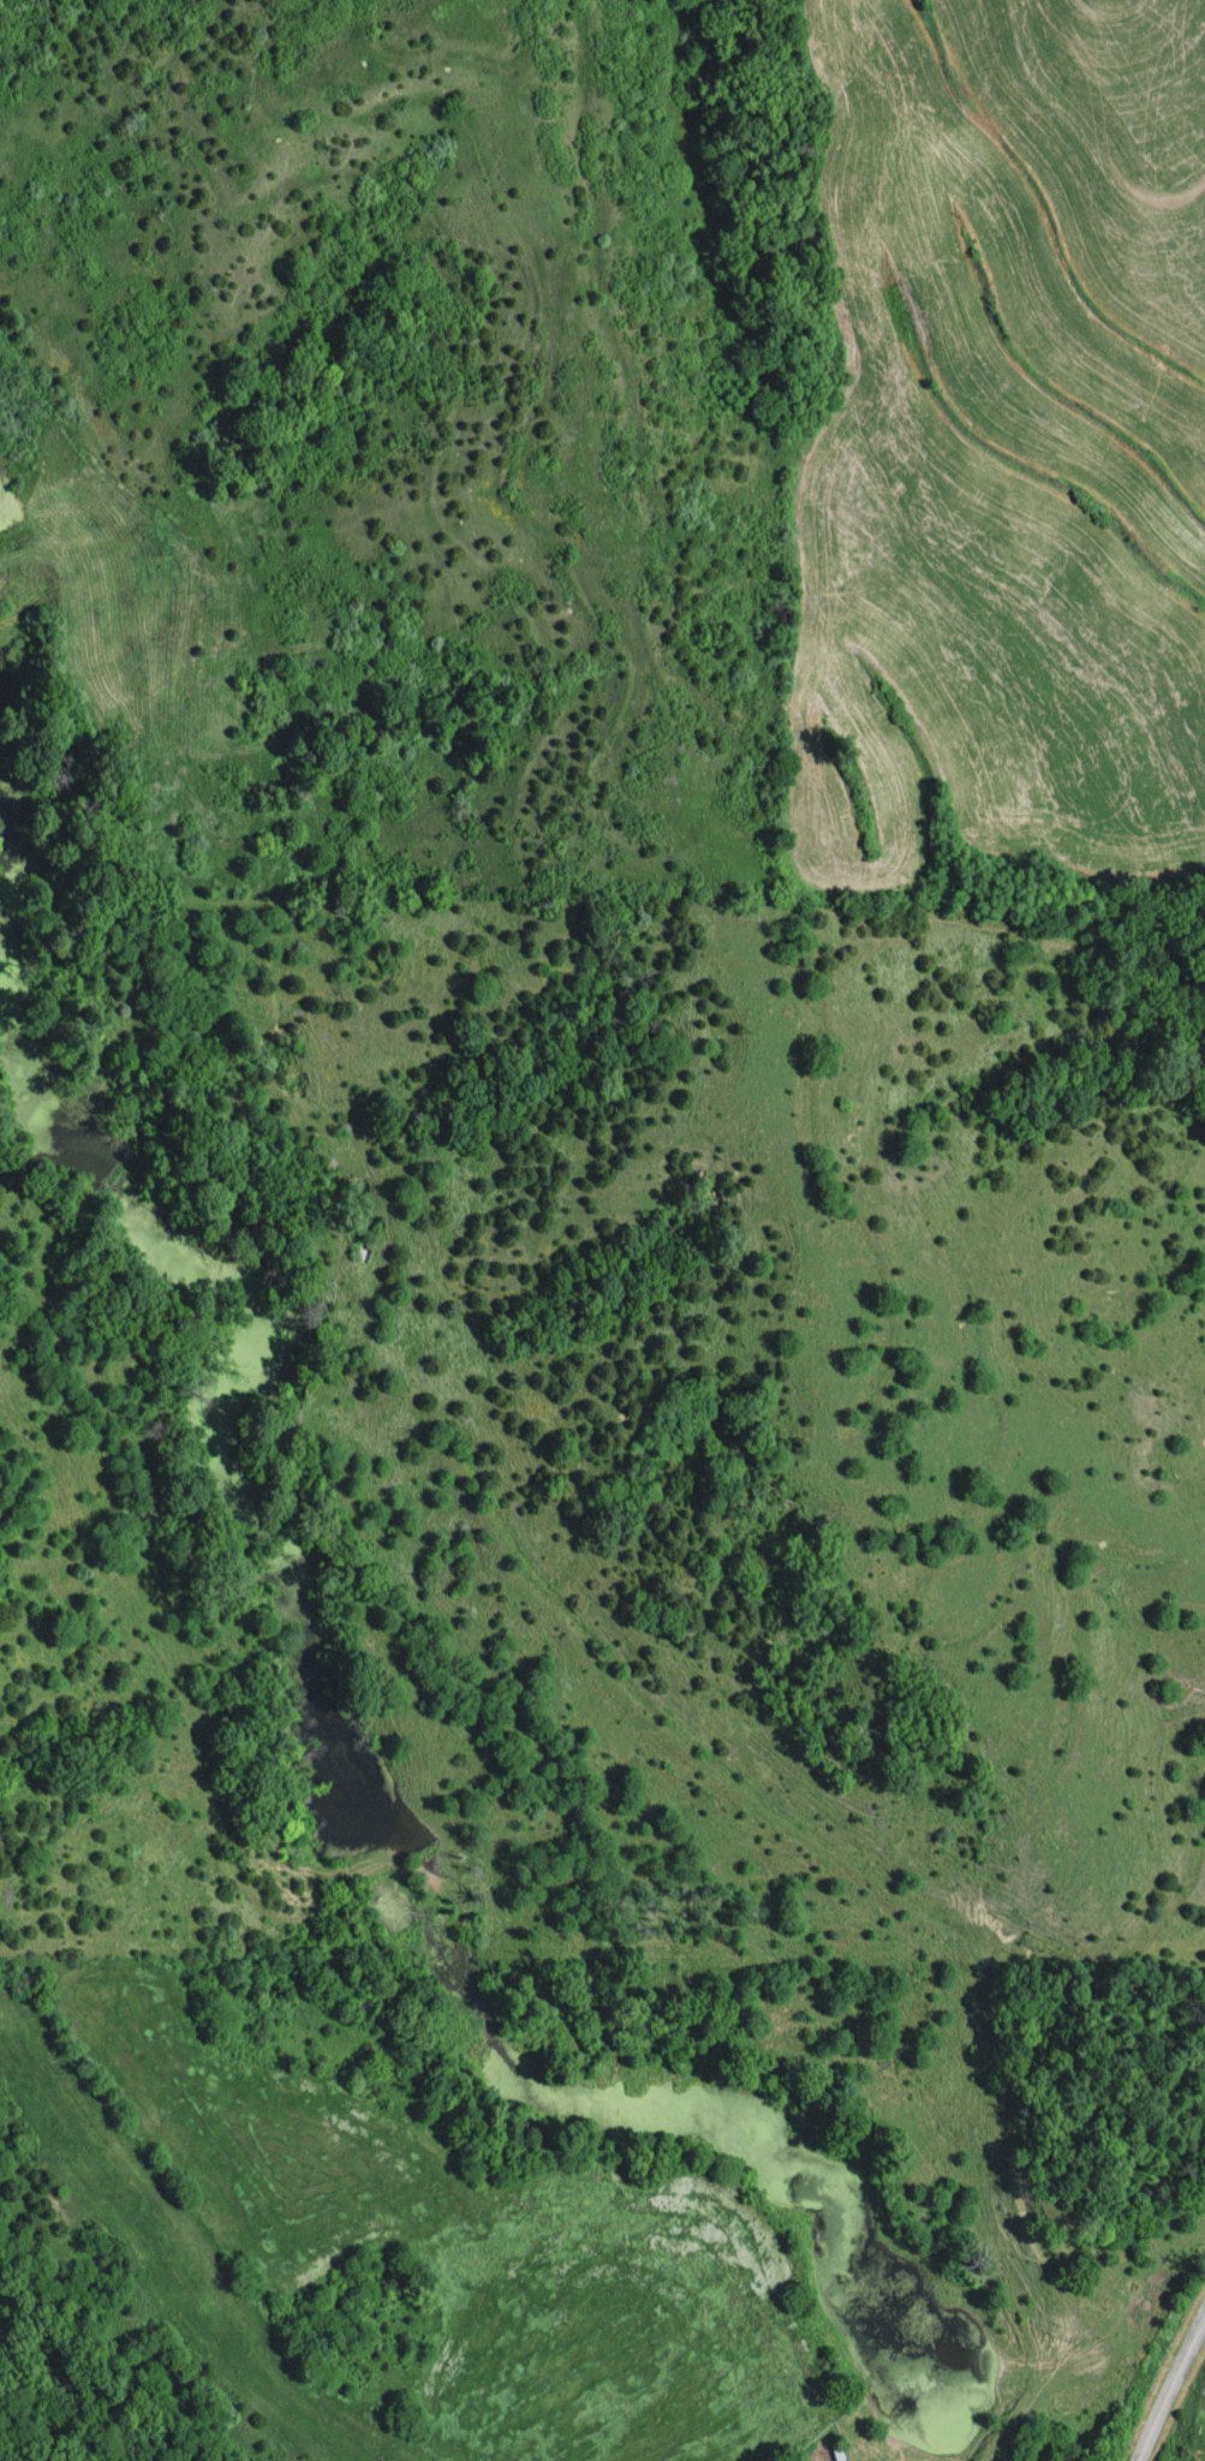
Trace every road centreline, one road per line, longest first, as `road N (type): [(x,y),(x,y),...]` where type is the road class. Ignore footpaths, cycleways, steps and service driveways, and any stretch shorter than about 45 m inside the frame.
road 1 (tertiary): [(1131,2460),(1204,2299)]

